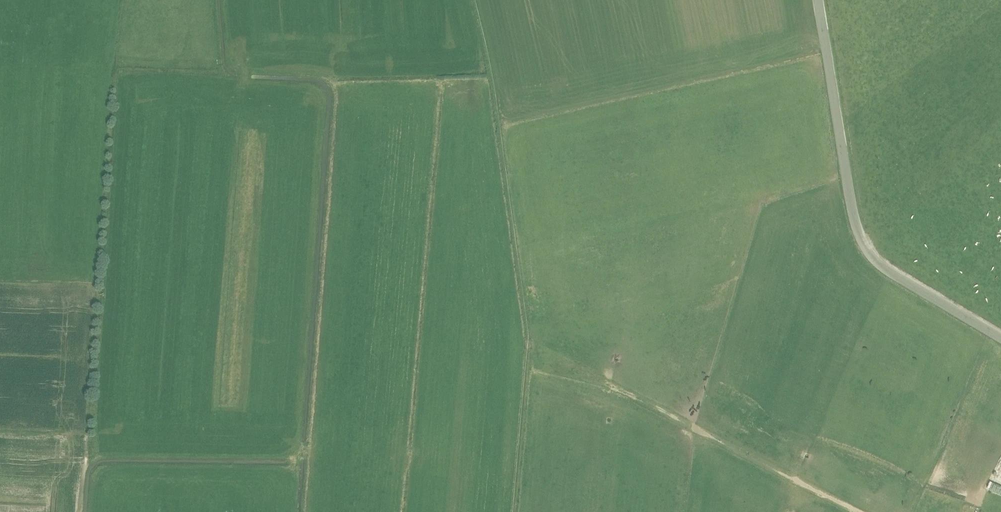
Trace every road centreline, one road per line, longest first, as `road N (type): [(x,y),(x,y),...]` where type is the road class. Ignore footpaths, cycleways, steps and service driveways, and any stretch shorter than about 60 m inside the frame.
road 1 (unclassified): [(1000,340),(888,273),(861,241),(815,0)]

